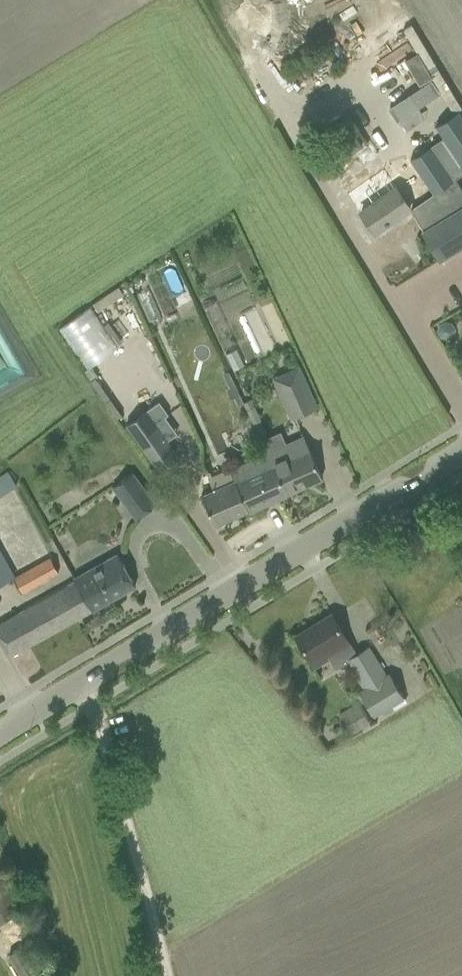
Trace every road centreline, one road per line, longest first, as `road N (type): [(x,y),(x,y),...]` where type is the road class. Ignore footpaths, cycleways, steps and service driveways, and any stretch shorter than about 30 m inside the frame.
road 1 (tertiary): [(0,734),(461,455)]

